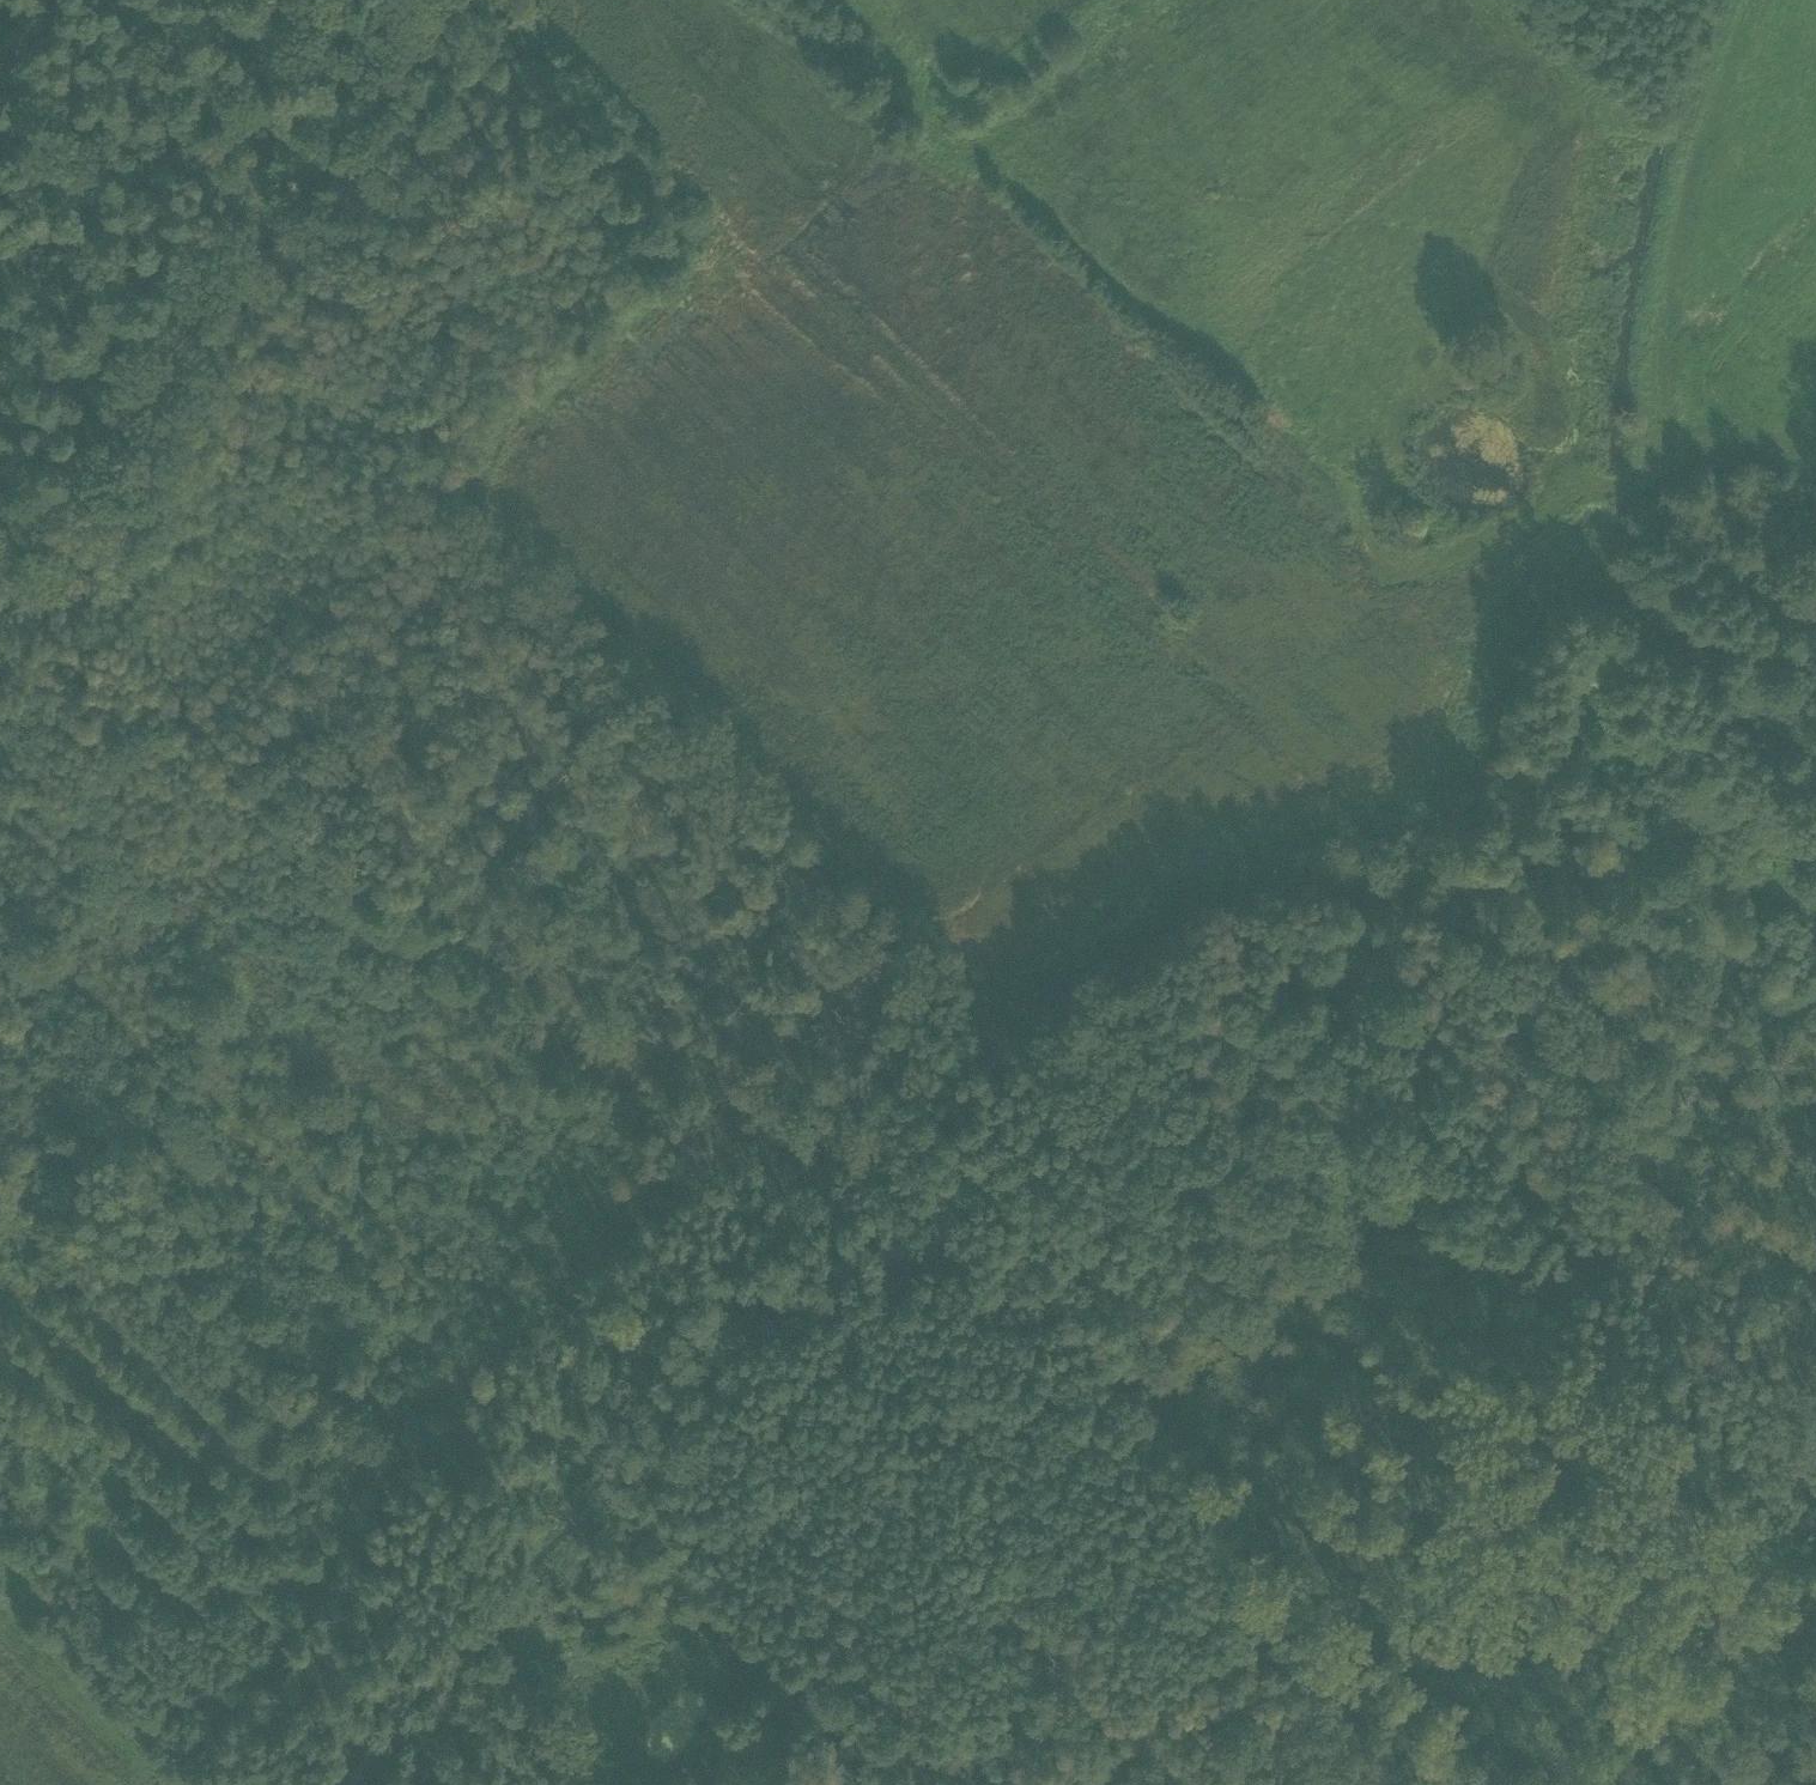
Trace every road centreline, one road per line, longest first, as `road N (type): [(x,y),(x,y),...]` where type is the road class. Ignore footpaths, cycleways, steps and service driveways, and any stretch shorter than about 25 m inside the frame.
road 1 (track): [(0,562),(195,328),(315,164),(467,0)]

